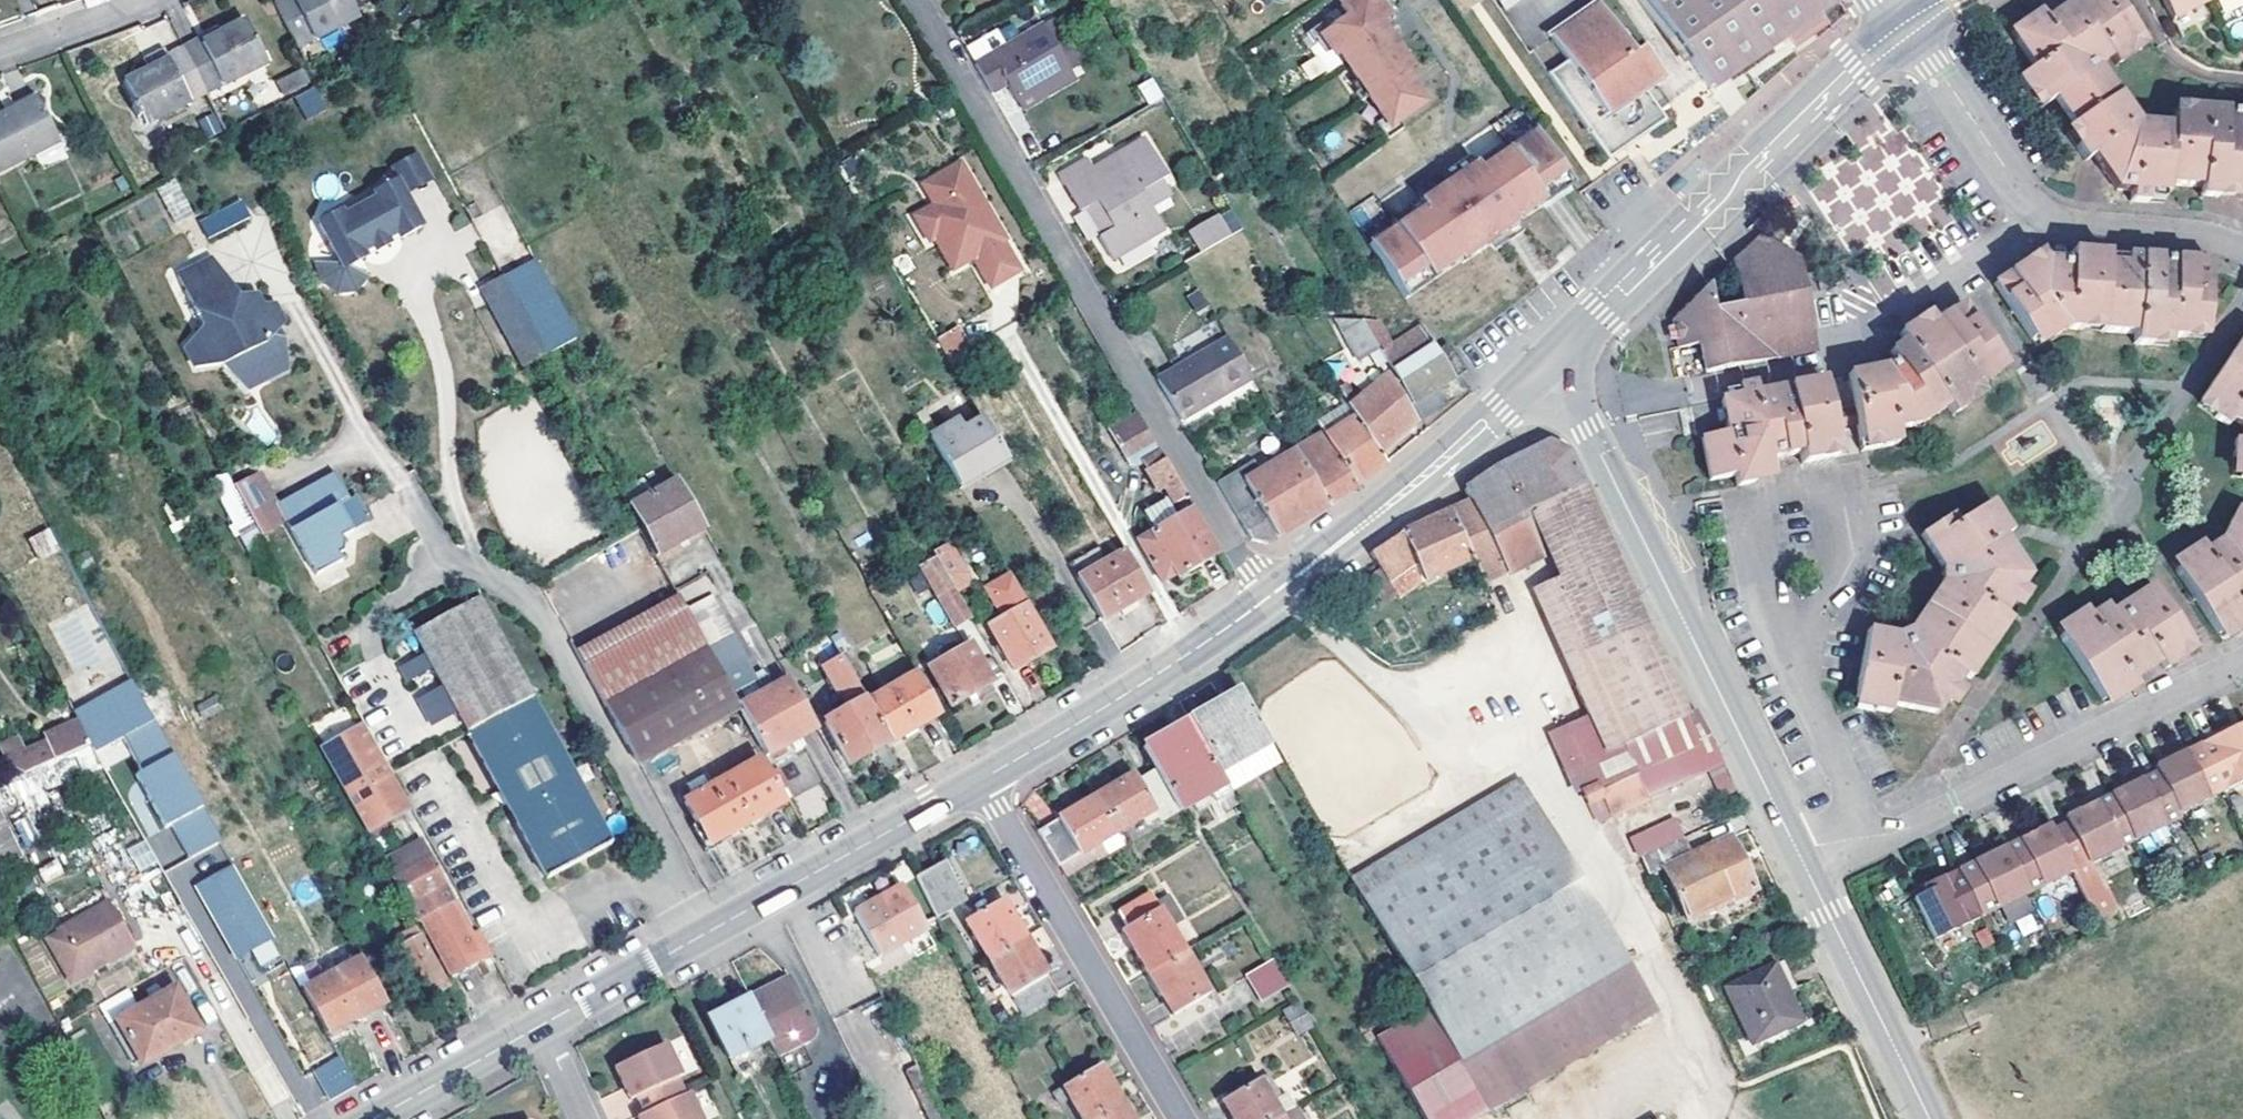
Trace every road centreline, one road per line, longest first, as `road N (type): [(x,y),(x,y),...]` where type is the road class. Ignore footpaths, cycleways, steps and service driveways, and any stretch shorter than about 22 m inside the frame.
road 1 (residential): [(1266,597),(917,0)]
road 2 (residential): [(1555,363),(1799,854)]
road 3 (secondary): [(540,1026),(980,782)]
road 4 (residential): [(1799,854),(1935,820),(2242,661)]
road 5 (secondary): [(1555,363),(1901,30)]
road 6 (residential): [(1181,1118),(980,782)]
road 7 (secondary): [(1266,597),(1555,363)]
road 8 (secondary): [(980,782),(1266,597)]
road 9 (residential): [(1799,854),(1925,1118)]
road 10 (residential): [(1819,364),(1853,353),(2006,244),(2035,213)]
road 11 (residential): [(1901,30),(2035,213)]
road 12 (residential): [(2035,213),(2091,233),(2189,239),(2242,256)]
road 13 (secondary): [(372,1118),(540,1026)]
road 14 (residential): [(0,49),(140,0)]

